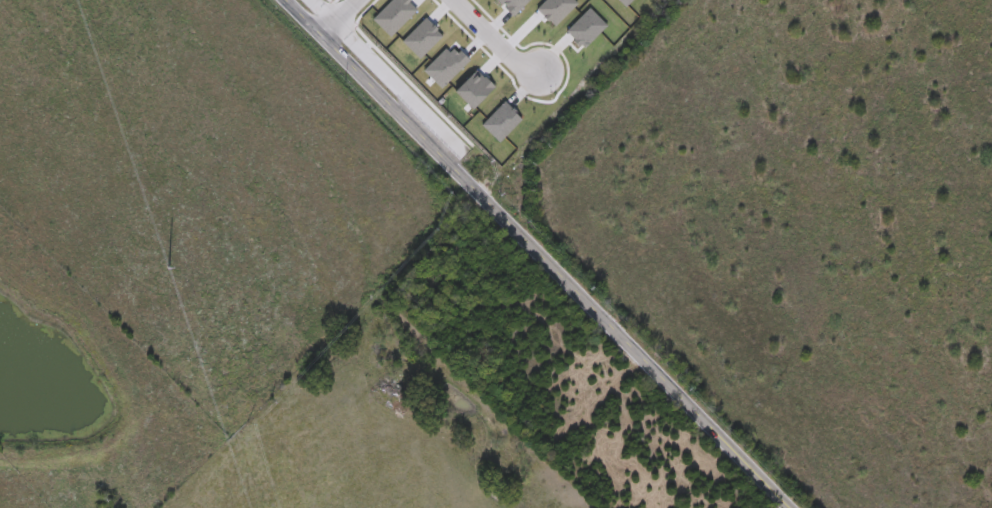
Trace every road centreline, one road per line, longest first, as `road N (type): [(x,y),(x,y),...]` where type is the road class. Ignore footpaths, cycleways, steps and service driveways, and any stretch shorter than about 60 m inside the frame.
road 1 (tertiary): [(280,0),(786,507)]

